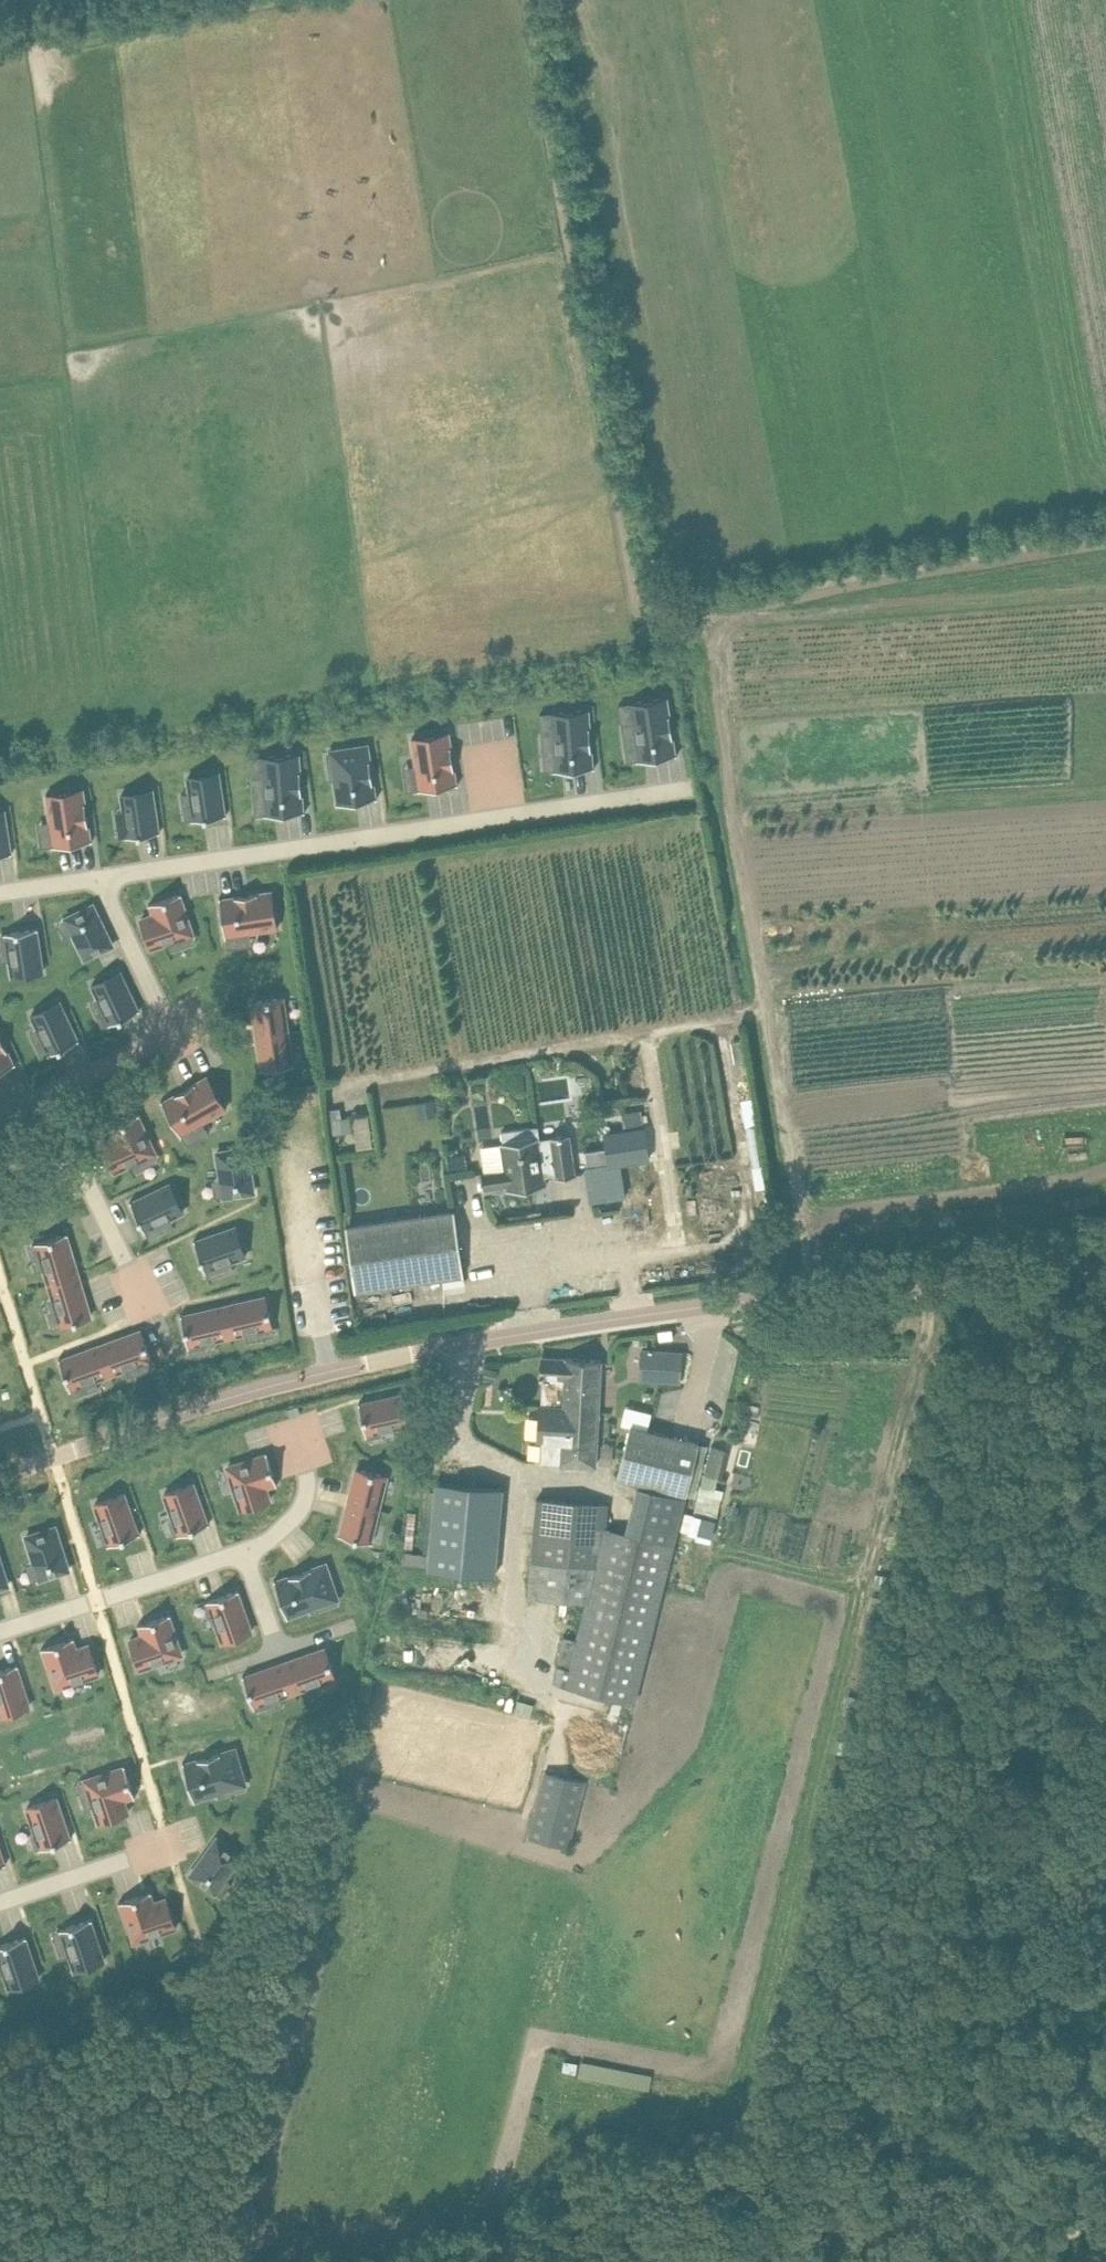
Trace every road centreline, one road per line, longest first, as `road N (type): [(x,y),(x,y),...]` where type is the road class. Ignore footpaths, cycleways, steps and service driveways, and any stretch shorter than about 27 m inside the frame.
road 1 (unclassified): [(0,1476),(281,1382),(478,1340),(770,1297),(1105,1271)]
road 2 (residential): [(691,787),(100,876)]
road 3 (residential): [(0,1630),(277,1538),(307,1493),(289,1419)]
road 4 (residential): [(48,1096),(173,1032),(100,876)]
road 5 (residential): [(48,1096),(149,1314)]
road 6 (residential): [(170,1842),(0,1902)]

